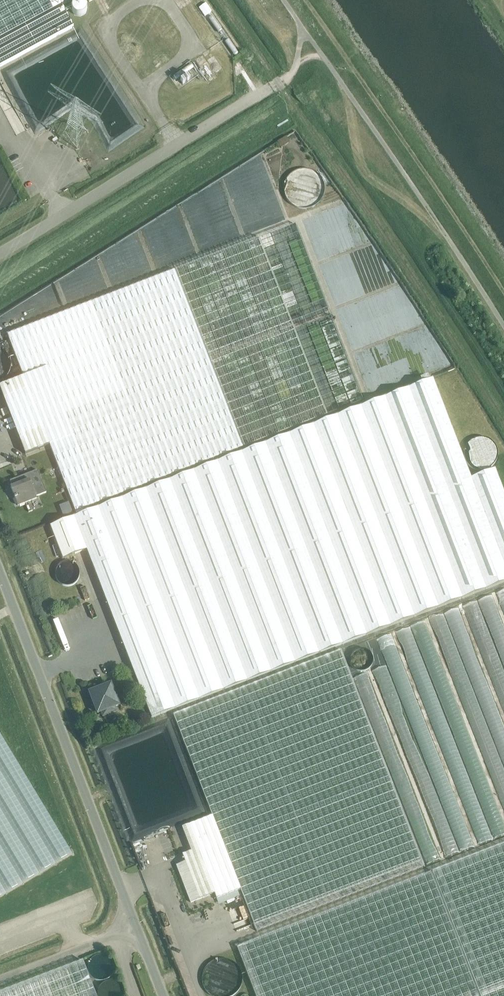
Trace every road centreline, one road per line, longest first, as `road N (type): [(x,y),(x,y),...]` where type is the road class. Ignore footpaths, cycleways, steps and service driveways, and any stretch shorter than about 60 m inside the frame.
road 1 (unclassified): [(136,927),(0,570)]
road 2 (unclassified): [(0,254),(289,77)]
road 3 (unclassified): [(0,979),(136,927)]

